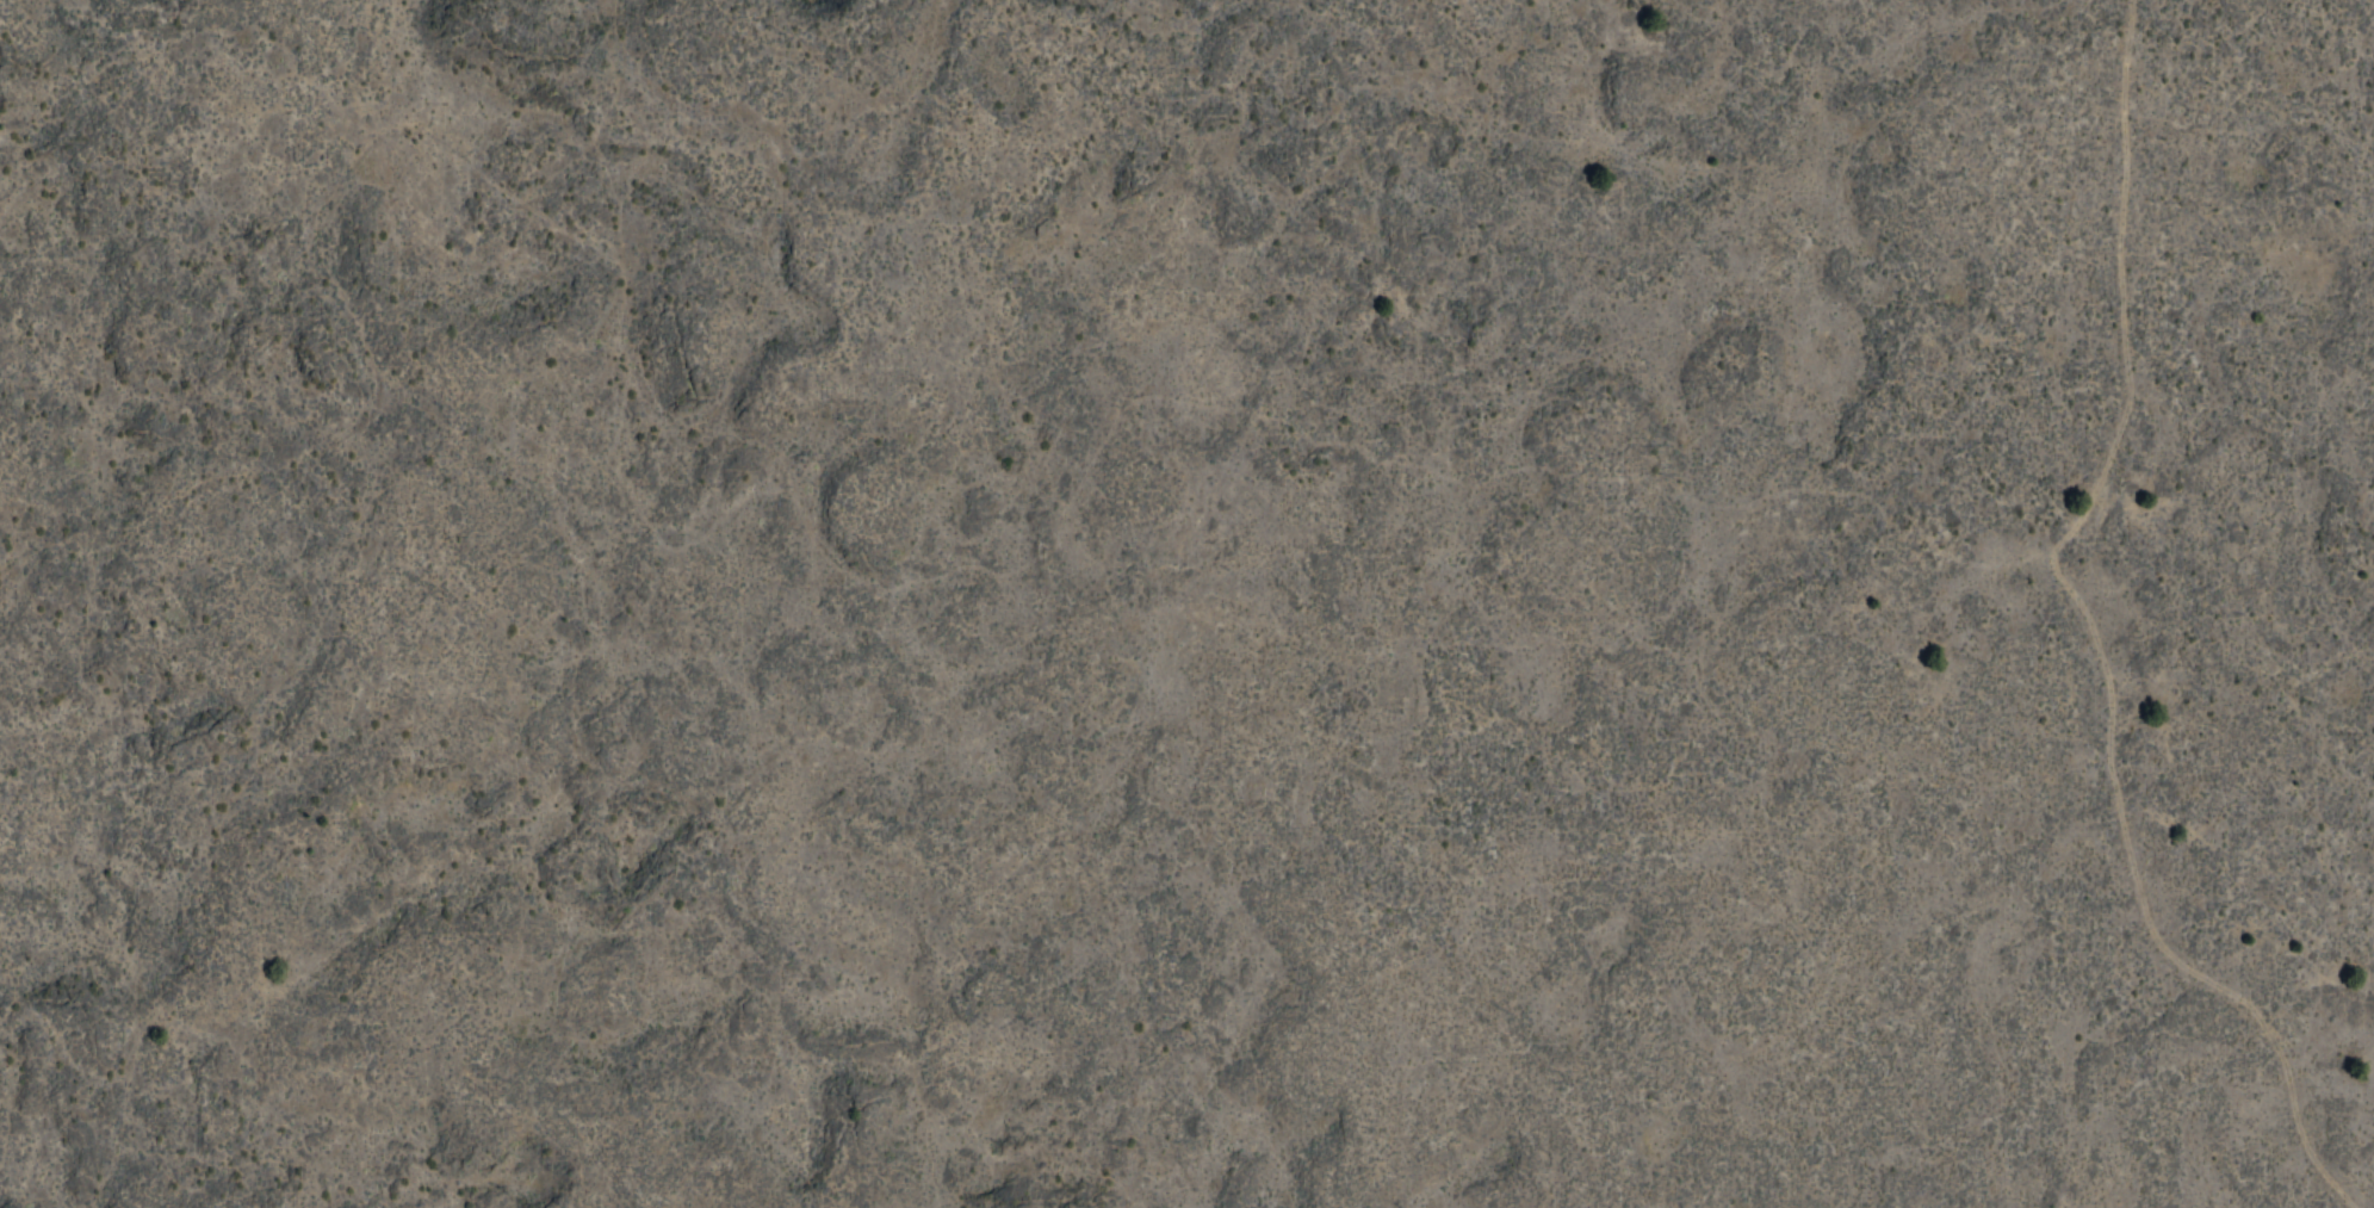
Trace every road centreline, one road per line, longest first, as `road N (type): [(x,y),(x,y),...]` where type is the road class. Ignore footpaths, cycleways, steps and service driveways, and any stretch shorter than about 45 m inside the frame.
road 1 (track): [(2136,0),(2124,229),(2134,408),(2125,445),(2070,540),(2064,582),(2110,669),(2120,794),(2143,909),(2157,940),(2260,1022),(2279,1052),(2306,1136),(2355,1207)]

